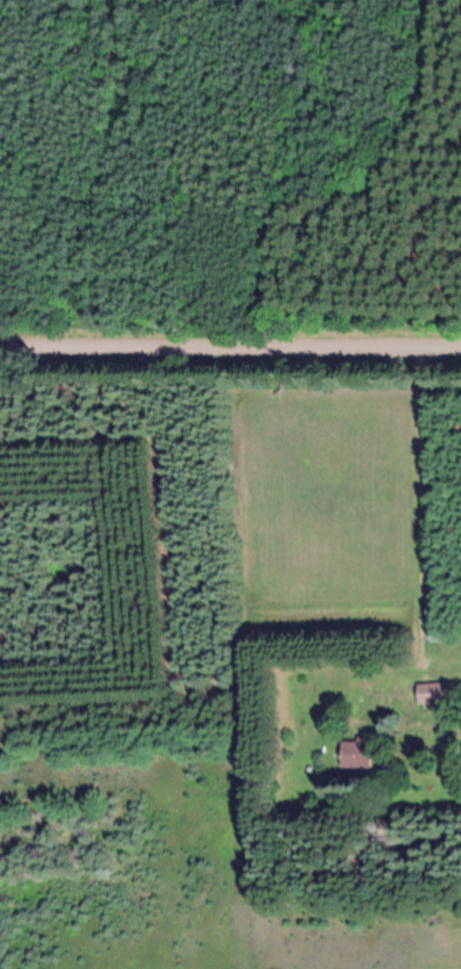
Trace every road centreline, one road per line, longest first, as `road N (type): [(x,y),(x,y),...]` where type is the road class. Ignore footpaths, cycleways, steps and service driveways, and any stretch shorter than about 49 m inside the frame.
road 1 (residential): [(460,346),(0,350)]

